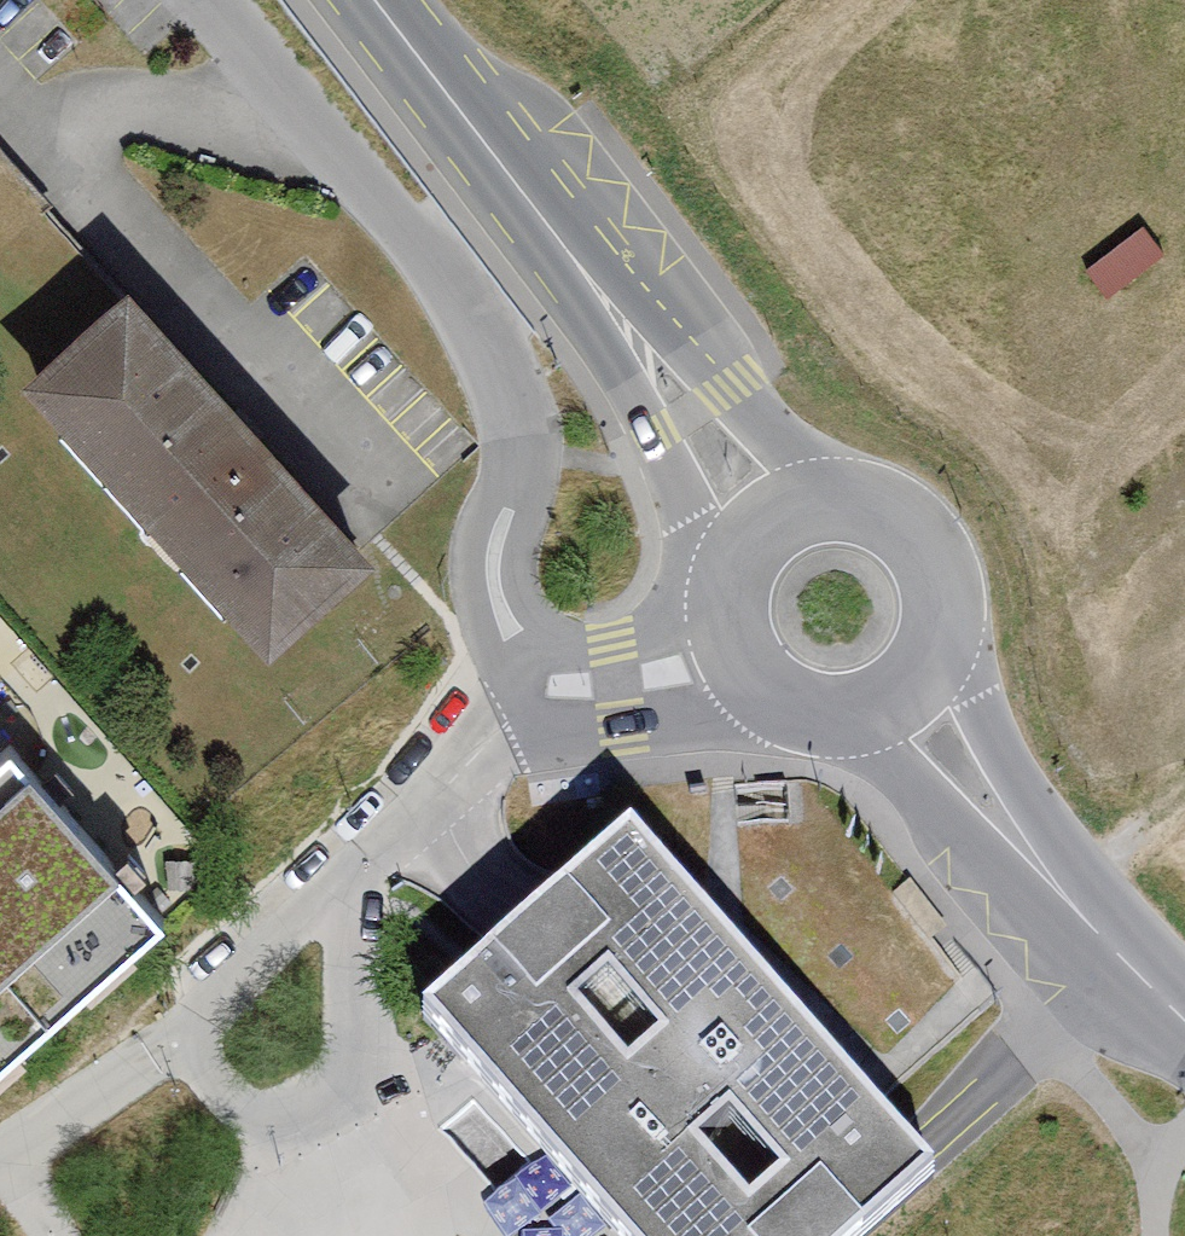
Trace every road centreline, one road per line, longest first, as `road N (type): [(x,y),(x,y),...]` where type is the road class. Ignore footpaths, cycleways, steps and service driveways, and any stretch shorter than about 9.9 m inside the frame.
road 1 (residential): [(530,678),(503,619),(498,548),(521,483),(516,406),(439,286),(208,0)]
road 2 (tertiary): [(372,0),(770,523)]
road 3 (residential): [(530,678),(421,817),(151,1062)]
road 4 (tertiary): [(902,694),(1067,899),(1184,1021)]
road 5 (tertiary): [(902,694),(930,662),(943,622),(940,580),(921,543),(890,515),(850,502),(808,504),(770,523)]
road 6 (residential): [(740,660),(619,682),(530,678)]
road 7 (tertiary): [(740,660),(763,689),(795,709),(832,717),(869,712),(902,694)]
road 8 (residential): [(151,1062),(0,1166)]
road 9 (tertiary): [(770,523),(744,551),(729,586),(728,624),(740,660)]

